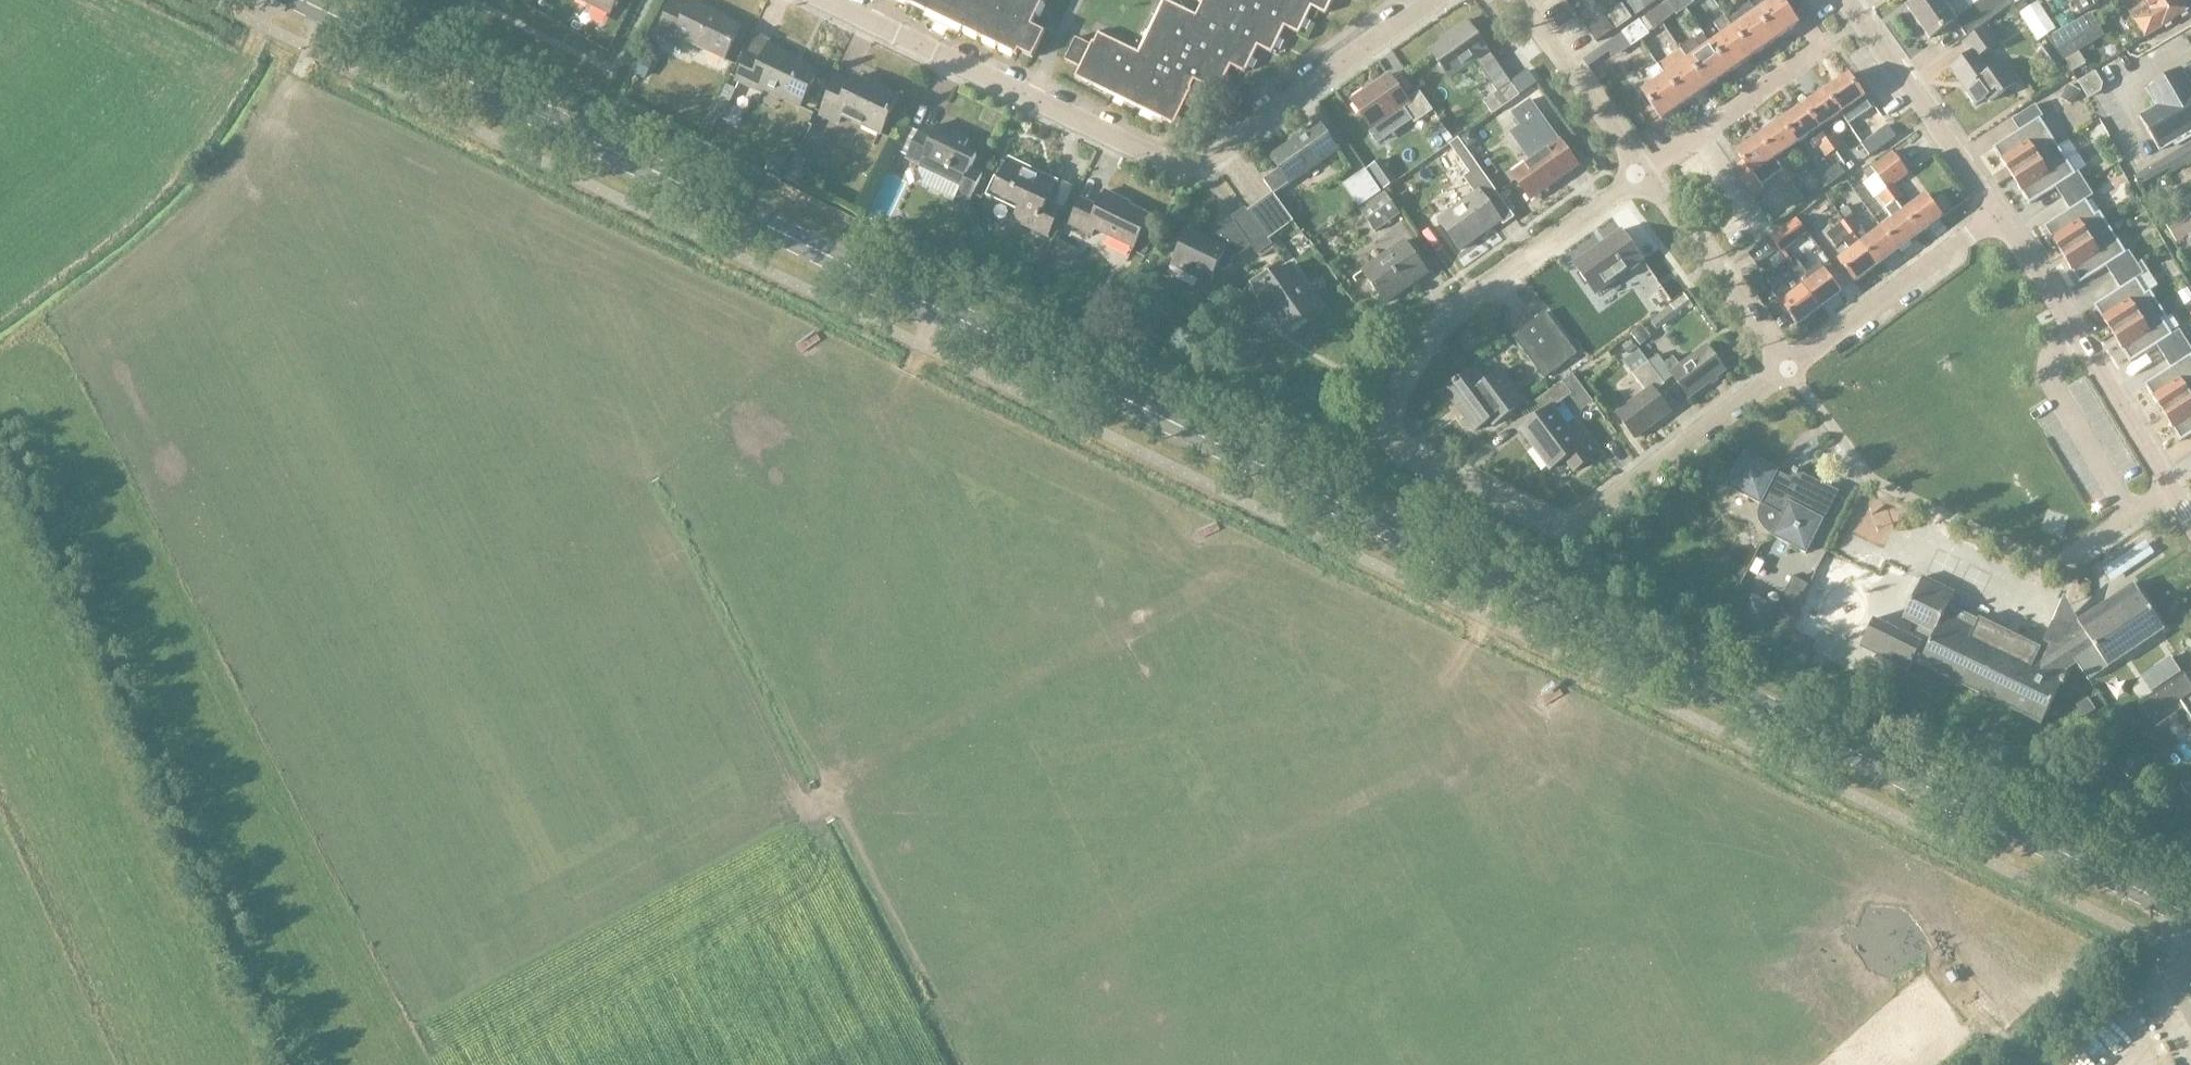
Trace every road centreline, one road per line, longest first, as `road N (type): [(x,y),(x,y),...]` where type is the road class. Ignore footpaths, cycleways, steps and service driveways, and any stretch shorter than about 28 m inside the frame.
road 1 (secondary): [(2190,915),(300,0)]
road 2 (residential): [(1432,0),(1218,150),(1181,161),(1145,153),(823,0)]
road 3 (residential): [(1386,409),(1386,432),(1399,451),(1561,528),(1787,369)]
road 4 (unclassified): [(2190,526),(1997,214)]
road 5 (residential): [(1386,409),(1443,314),(1643,172)]
road 6 (residential): [(1643,172),(1860,21)]
road 7 (residential): [(1787,369),(1997,214)]
road 8 (residential): [(1787,369),(1643,172)]
road 9 (unclassified): [(1997,214),(1860,21)]
road 10 (residential): [(1643,172),(1515,0)]

